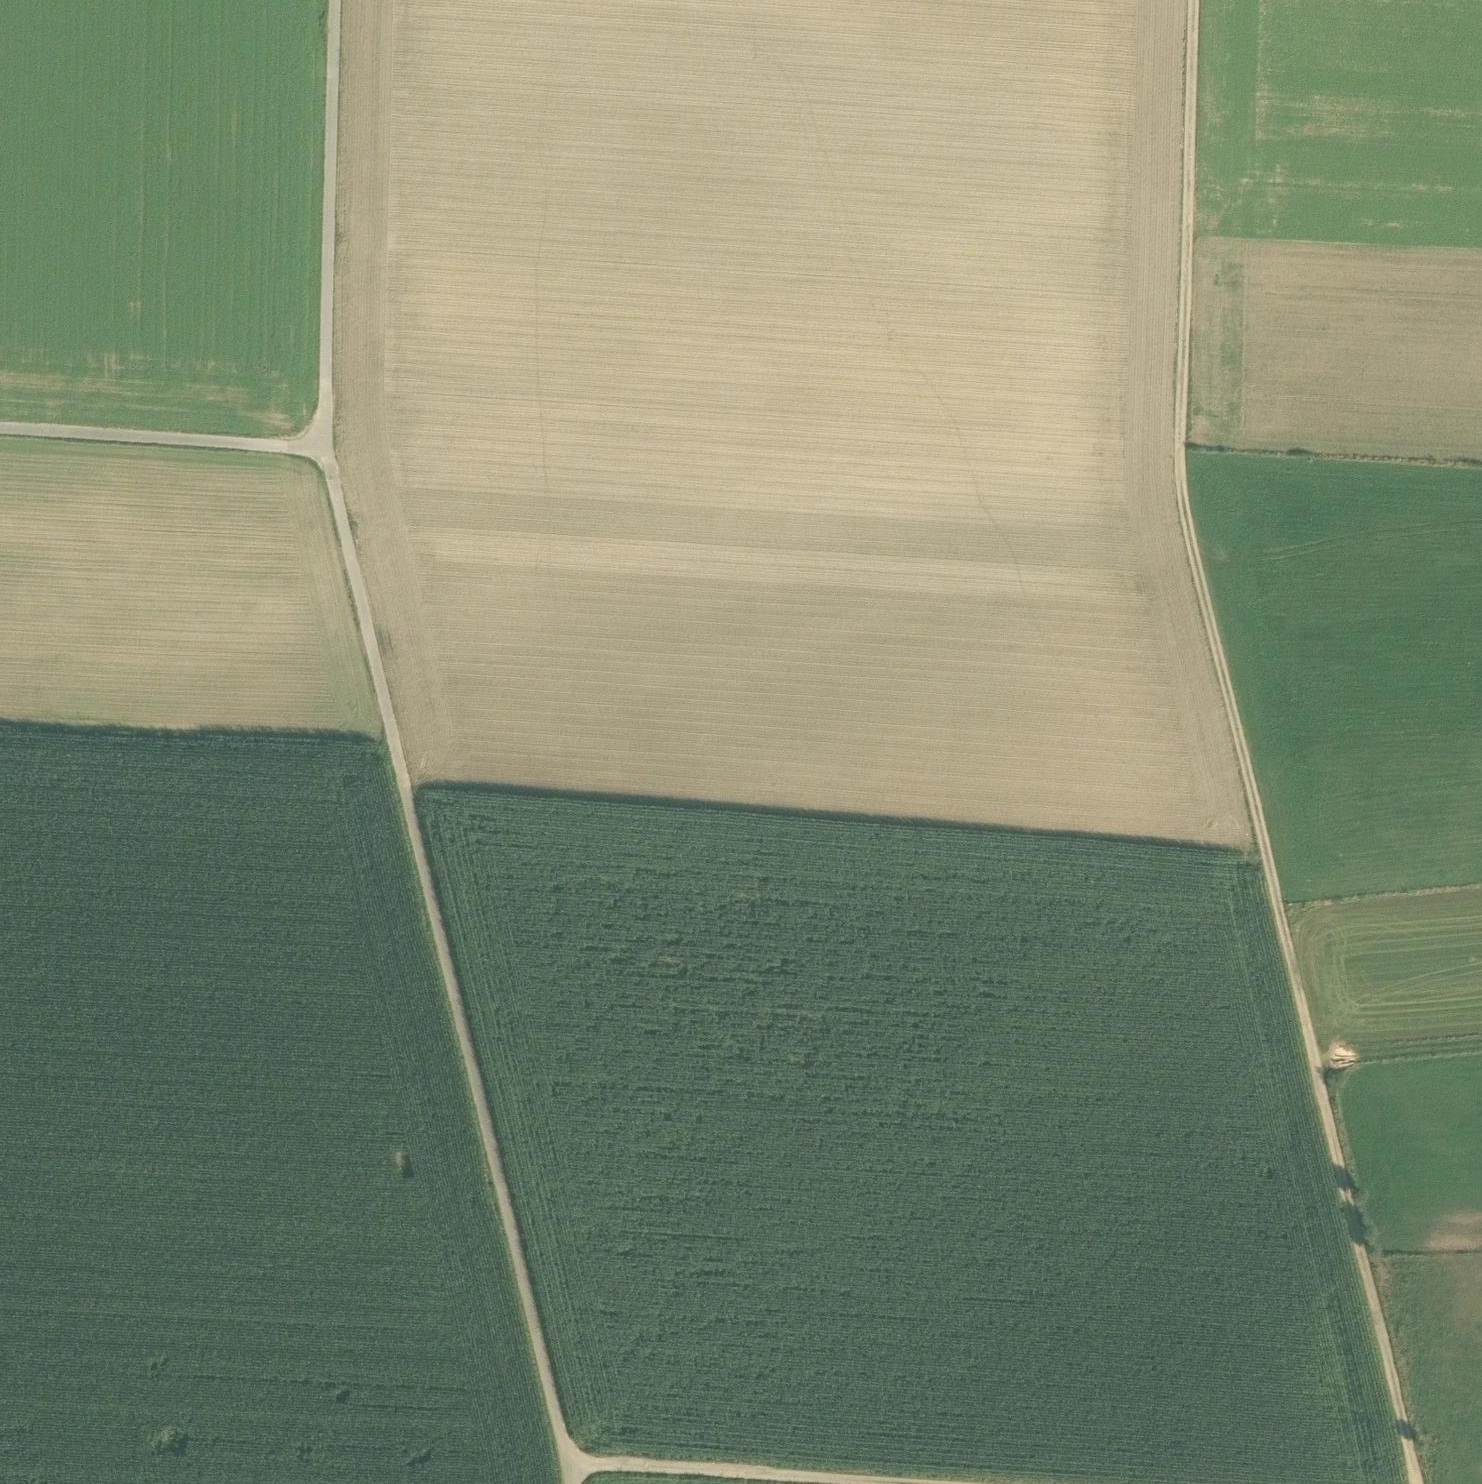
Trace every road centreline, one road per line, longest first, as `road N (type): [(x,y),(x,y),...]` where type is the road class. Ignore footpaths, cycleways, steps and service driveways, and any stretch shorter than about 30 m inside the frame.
road 1 (track): [(335,0),(323,449),(571,1483)]
road 2 (track): [(1416,1483),(1181,497),(1195,0)]
road 3 (track): [(323,449),(0,428)]
road 4 (track): [(569,1463),(889,1483)]

